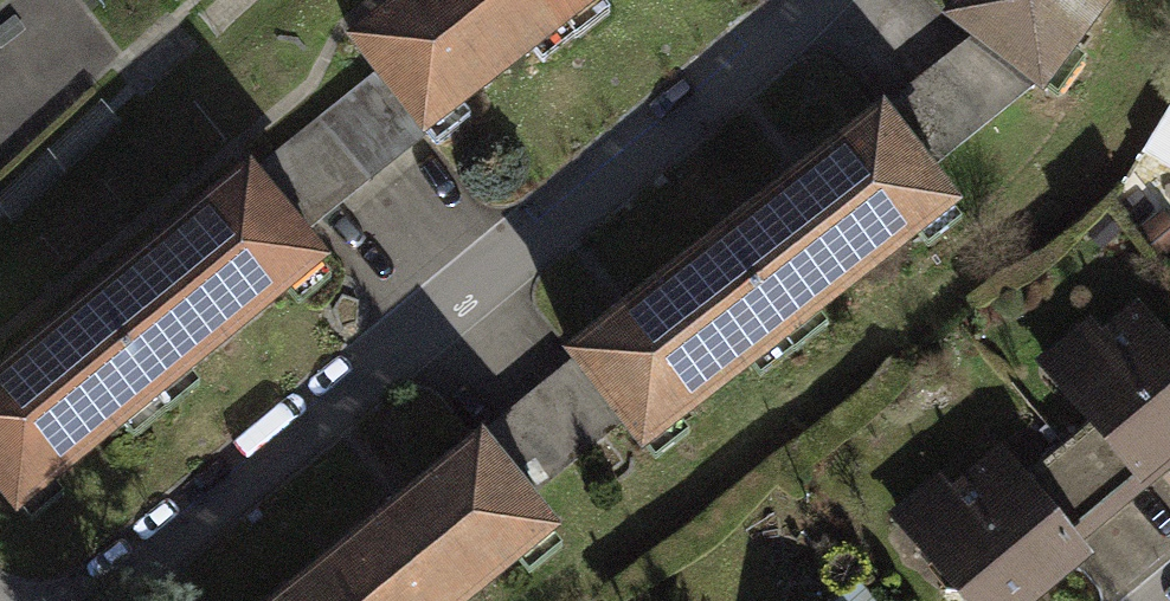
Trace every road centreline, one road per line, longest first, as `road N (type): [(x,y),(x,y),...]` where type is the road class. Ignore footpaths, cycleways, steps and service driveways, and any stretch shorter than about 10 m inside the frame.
road 1 (residential): [(816,0),(98,600)]

